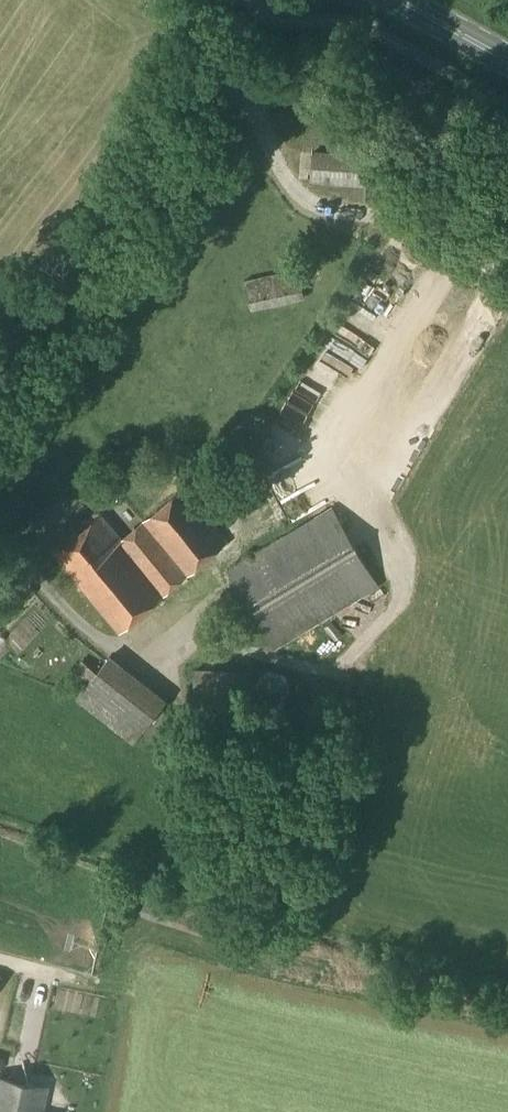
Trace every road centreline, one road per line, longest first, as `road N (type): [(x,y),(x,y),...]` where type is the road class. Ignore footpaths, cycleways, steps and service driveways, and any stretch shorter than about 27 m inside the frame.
road 1 (unclassified): [(0,375),(264,0)]
road 2 (primary): [(507,60),(400,0)]

